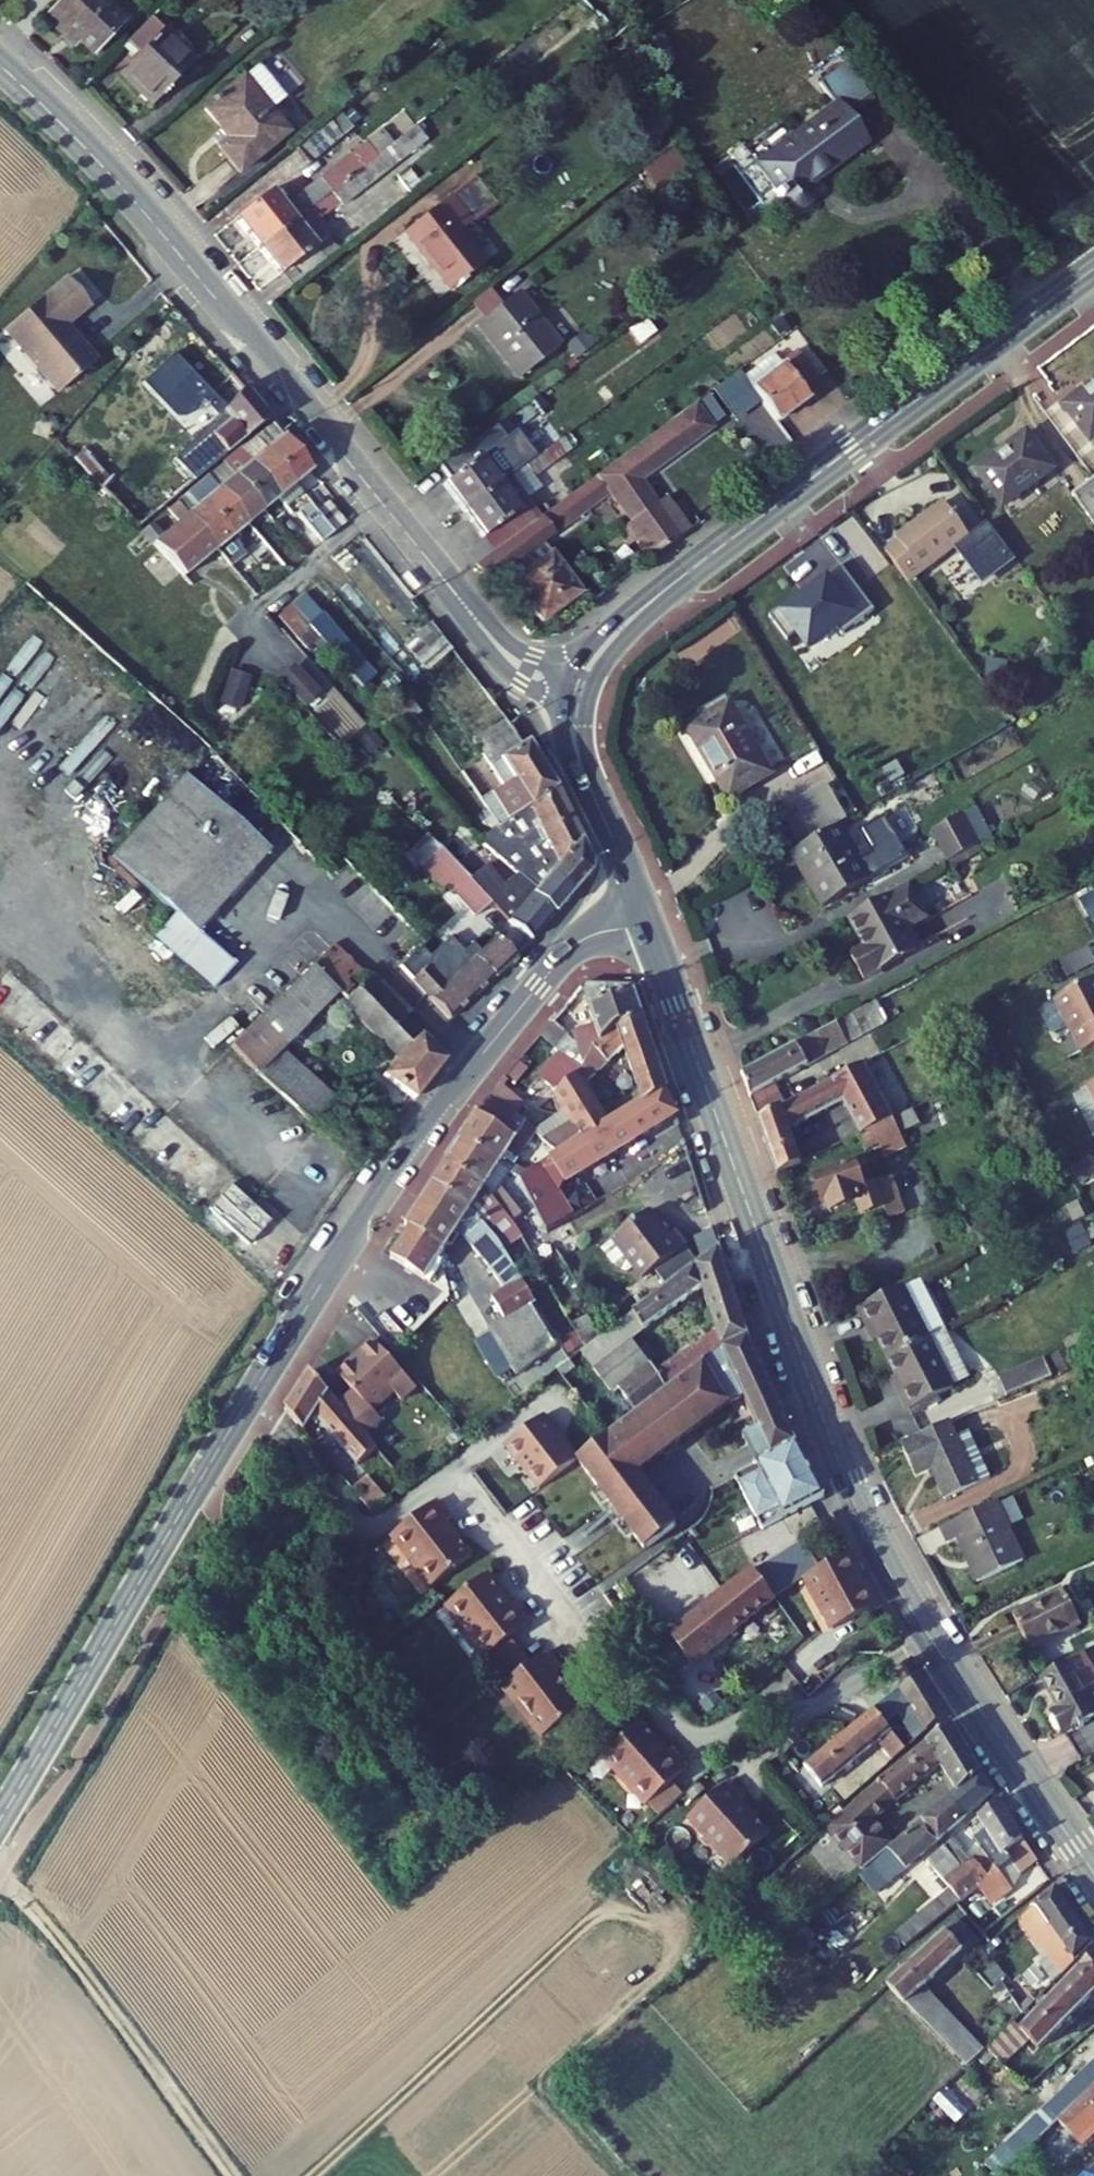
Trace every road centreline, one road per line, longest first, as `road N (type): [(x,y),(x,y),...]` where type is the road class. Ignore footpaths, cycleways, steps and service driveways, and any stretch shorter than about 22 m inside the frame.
road 1 (tertiary): [(638,897),(582,940),(533,995),(372,1212),(237,1420),(0,1821)]
road 2 (secondary): [(638,897),(866,1525),(919,1620),(1093,1875)]
road 3 (secondary): [(0,63),(134,200),(509,662),(578,692)]
road 4 (tertiary): [(1093,270),(646,606),(606,644),(578,692)]
road 5 (track): [(0,1884),(63,1942),(239,2175)]
road 6 (secondary): [(578,692),(579,756),(638,897)]

